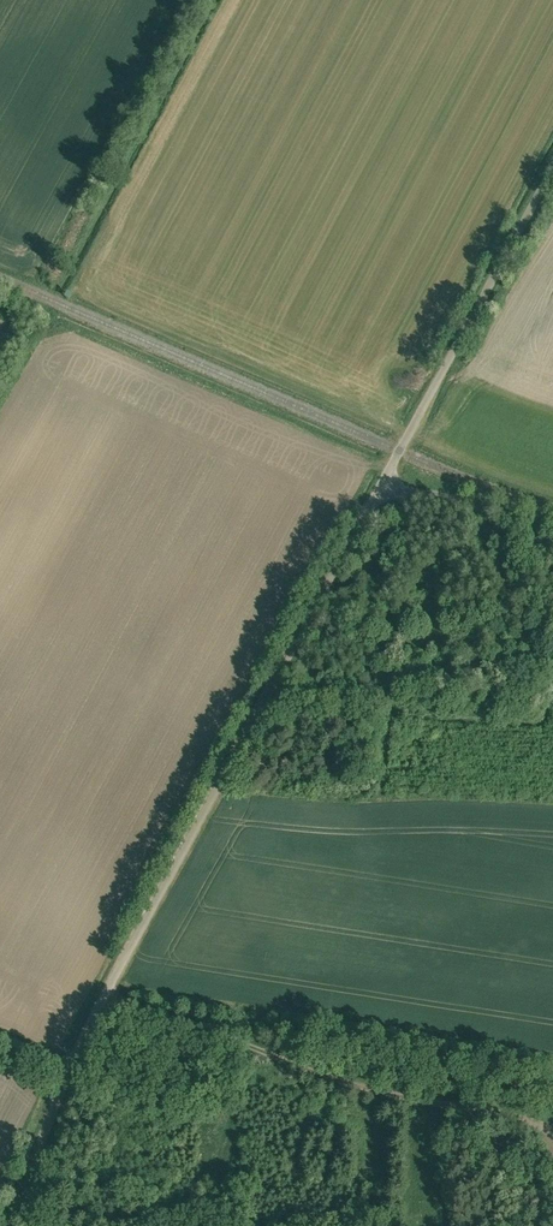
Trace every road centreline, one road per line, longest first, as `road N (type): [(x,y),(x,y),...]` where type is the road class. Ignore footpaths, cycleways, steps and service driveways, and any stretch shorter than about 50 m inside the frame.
road 1 (unclassified): [(385,483),(74,1056)]
road 2 (track): [(106,990),(172,1007),(337,1077),(549,1120)]
road 3 (unclassified): [(552,171),(385,483)]
road 4 (unclassified): [(74,1056),(12,1225)]
road 5 (unclassified): [(385,483),(451,492),(552,521)]

